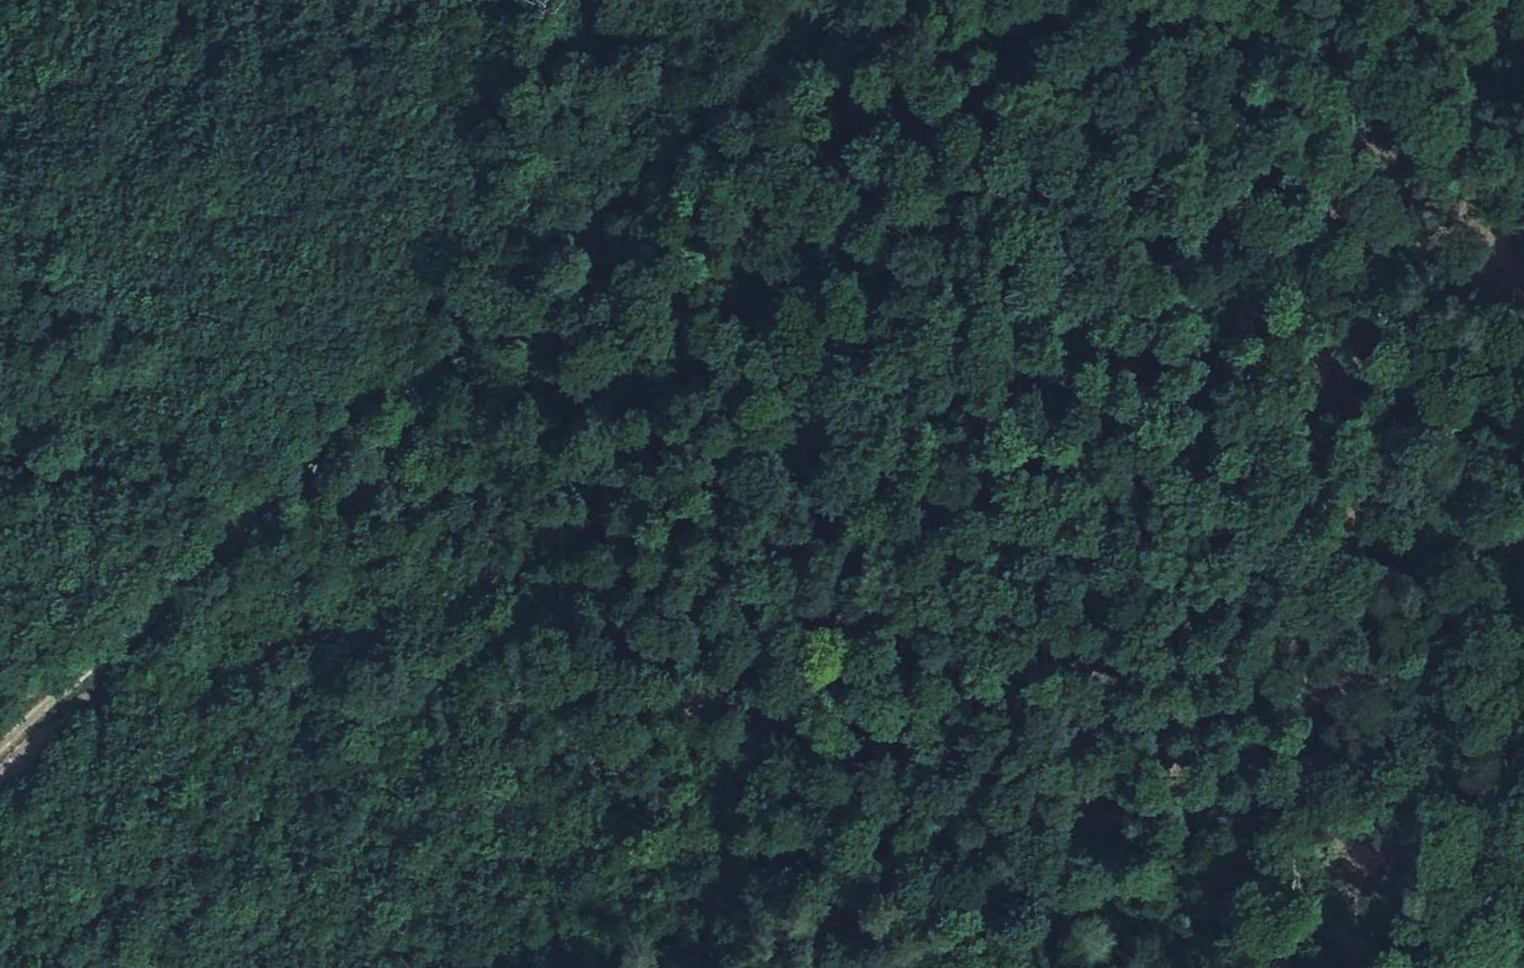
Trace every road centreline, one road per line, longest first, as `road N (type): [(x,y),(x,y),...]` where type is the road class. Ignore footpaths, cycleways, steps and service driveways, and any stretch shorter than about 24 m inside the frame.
road 1 (track): [(0,750),(835,0)]

